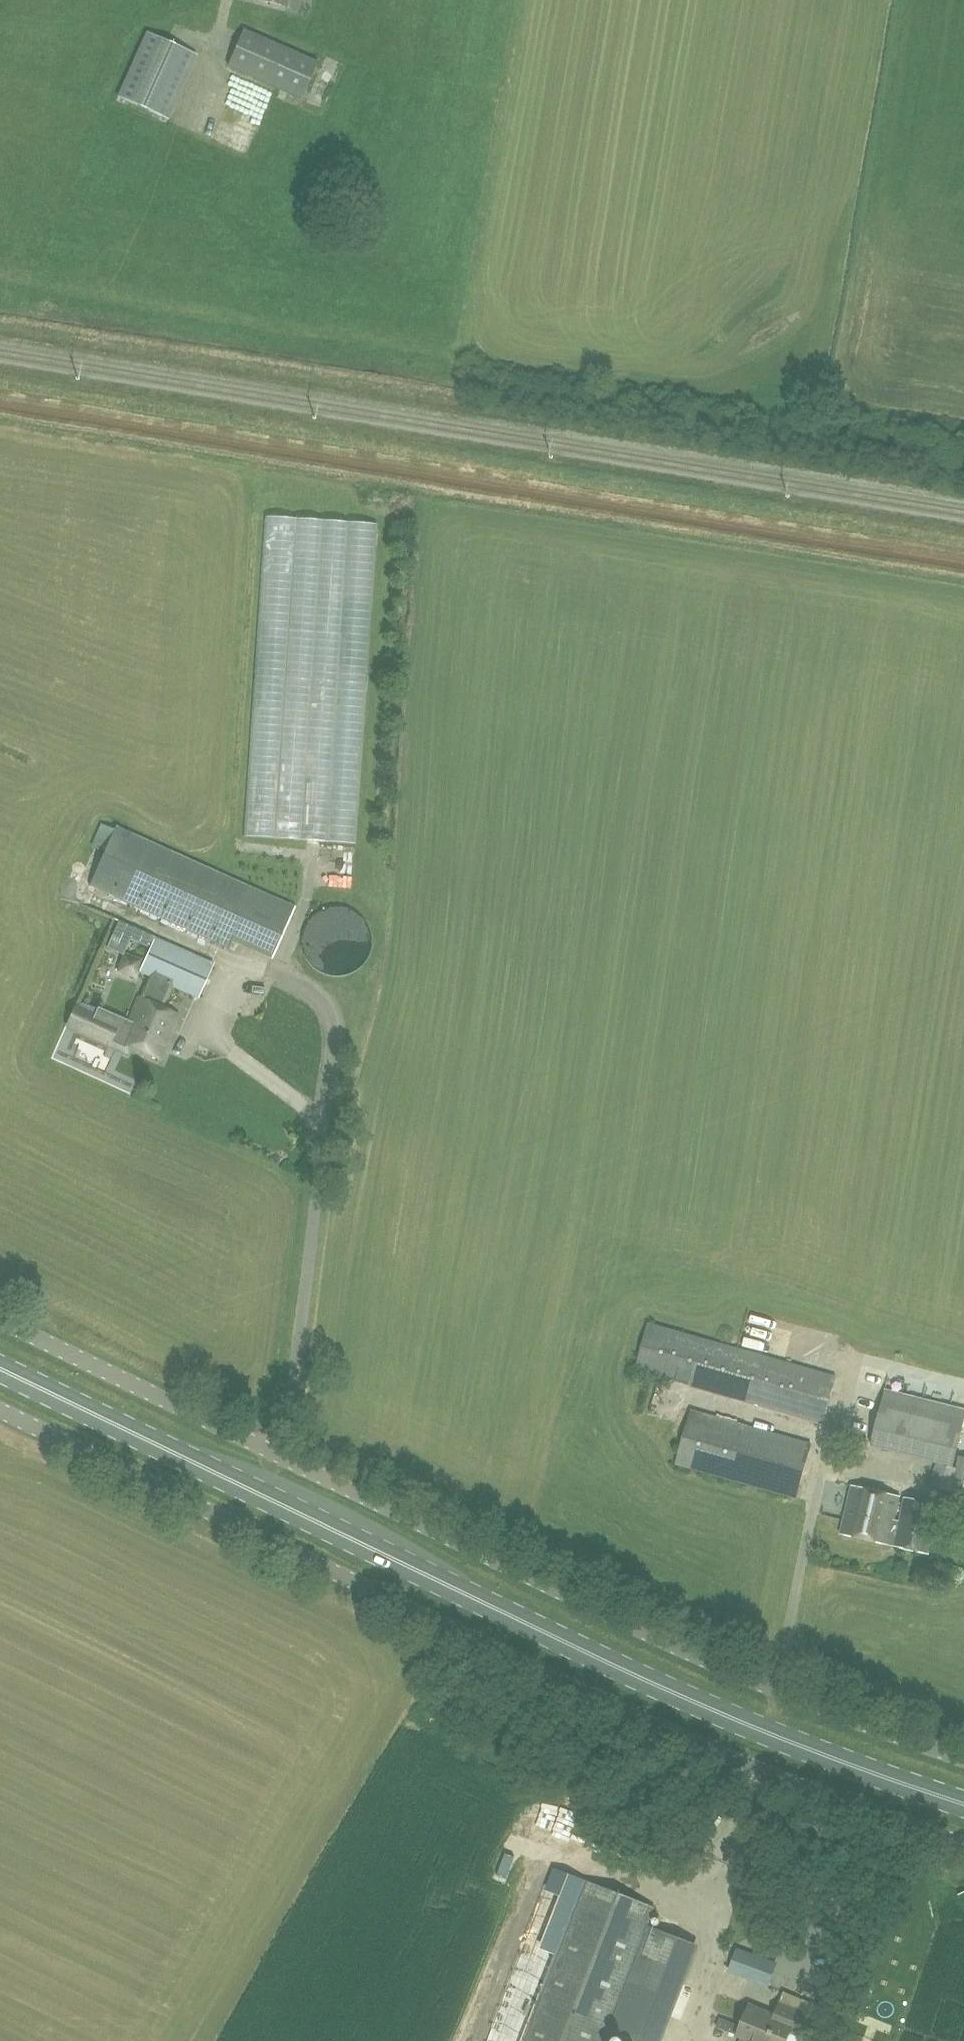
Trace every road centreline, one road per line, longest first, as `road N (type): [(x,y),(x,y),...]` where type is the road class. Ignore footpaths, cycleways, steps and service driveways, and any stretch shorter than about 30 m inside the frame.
road 1 (unclassified): [(963,1847),(746,1765),(0,1411)]
road 2 (unclassified): [(963,1760),(499,1569),(0,1324)]
road 3 (primary): [(963,1804),(739,1721),(0,1369)]

